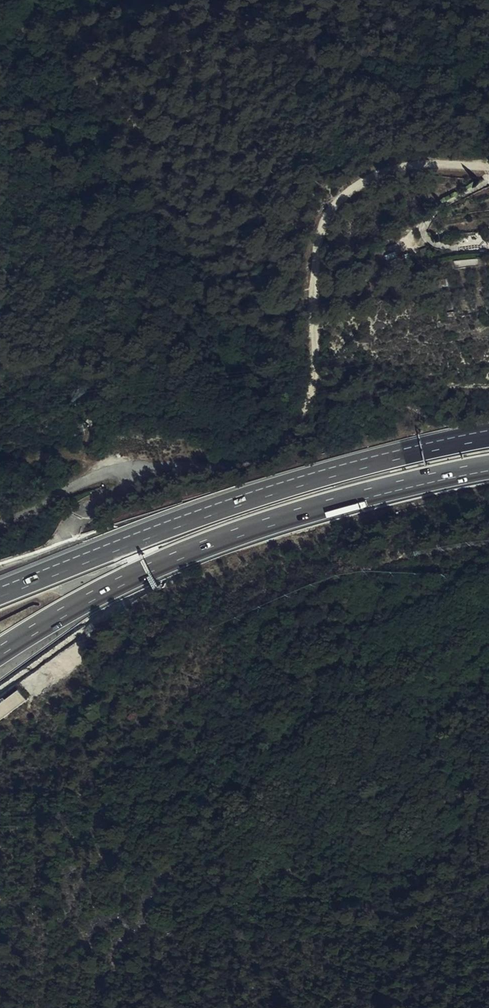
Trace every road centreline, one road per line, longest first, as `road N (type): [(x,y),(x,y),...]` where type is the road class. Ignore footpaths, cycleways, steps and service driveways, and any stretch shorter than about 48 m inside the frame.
road 1 (motorway): [(0,651),(120,581),(209,542),(344,498),(488,467)]
road 2 (motorway): [(488,436),(232,503),(0,592)]

